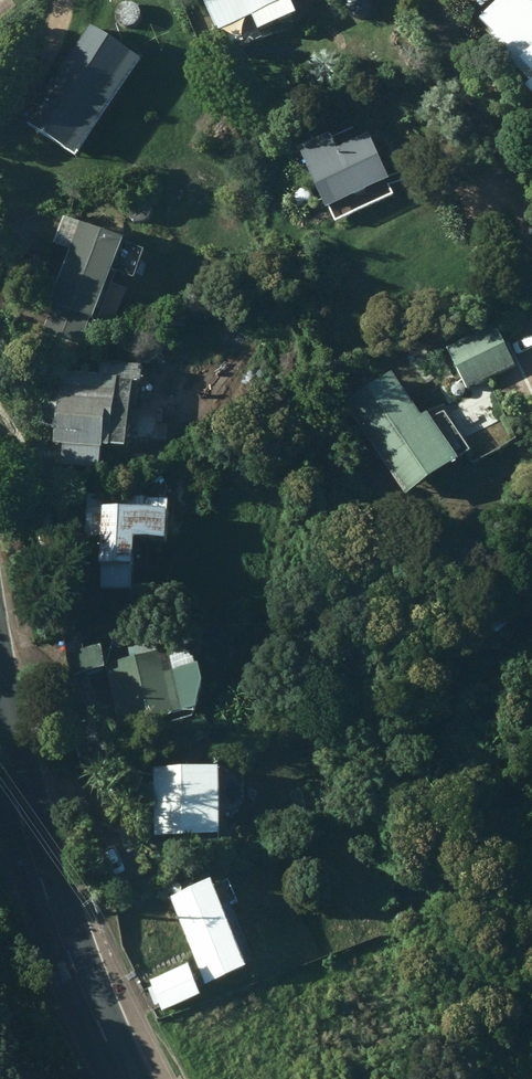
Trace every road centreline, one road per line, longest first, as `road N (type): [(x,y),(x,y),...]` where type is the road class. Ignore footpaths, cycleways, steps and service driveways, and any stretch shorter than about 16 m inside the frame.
road 1 (secondary): [(122,1078),(51,901),(0,733)]

